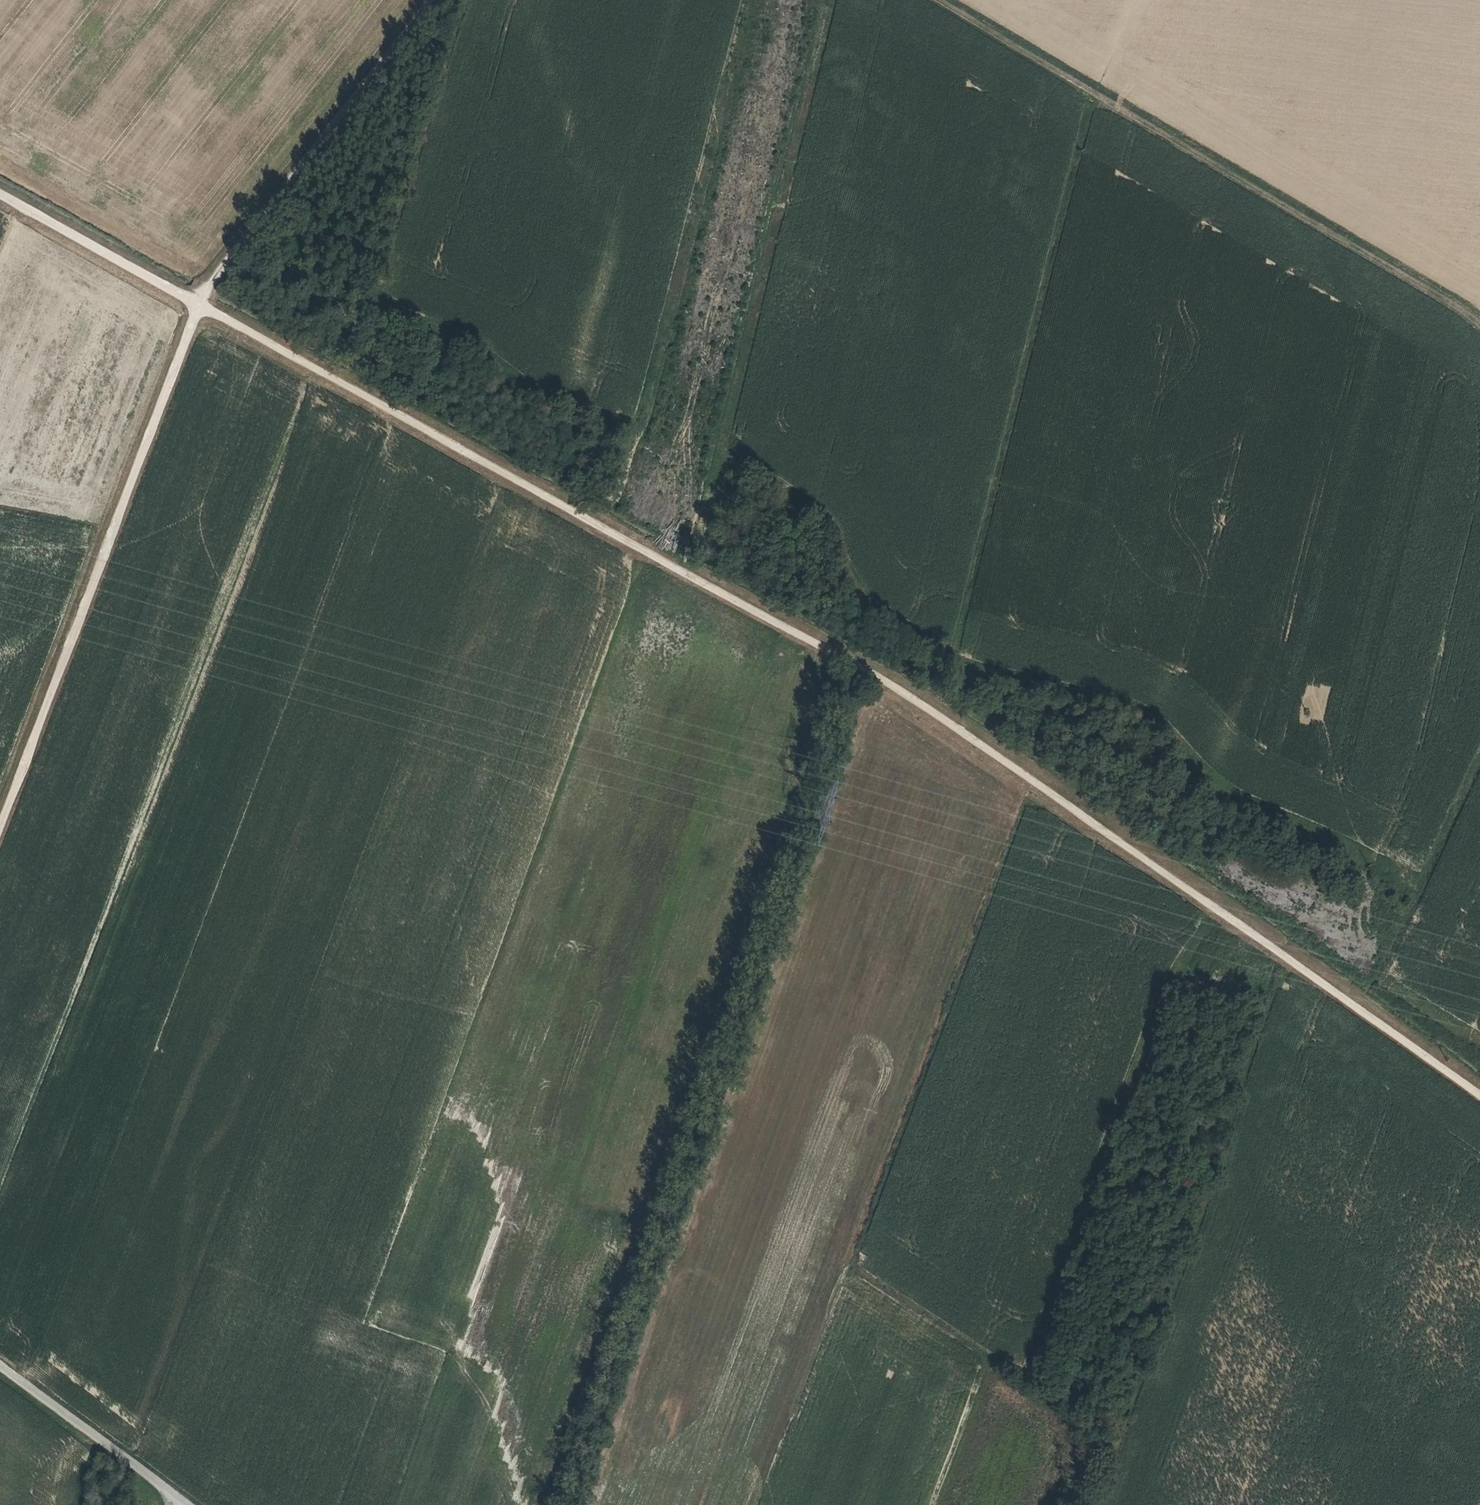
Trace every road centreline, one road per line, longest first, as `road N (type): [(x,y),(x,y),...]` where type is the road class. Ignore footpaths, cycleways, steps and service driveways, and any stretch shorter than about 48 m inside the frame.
road 1 (track): [(0,201),(812,643),(945,725),(1479,1102)]
road 2 (track): [(0,856),(197,304),(432,0)]
road 3 (track): [(938,0),(1479,327)]
road 4 (unclassified): [(0,1364),(189,1504)]

